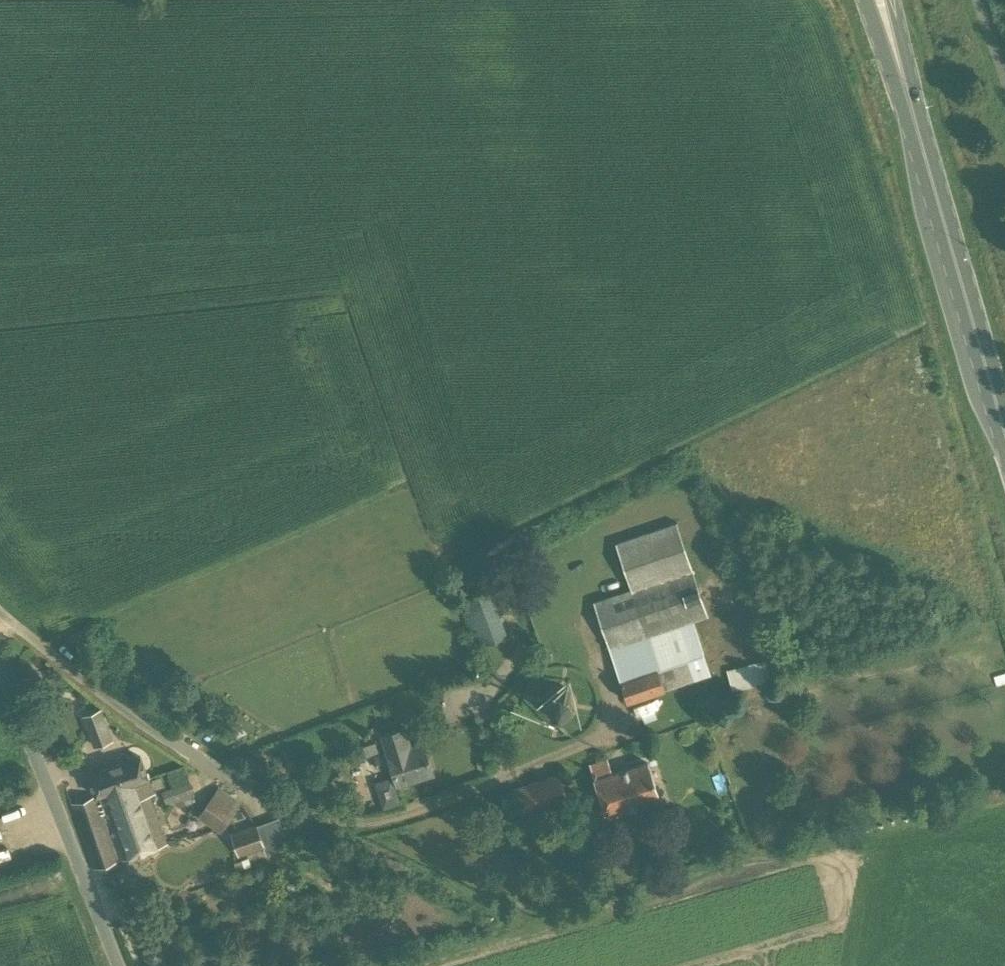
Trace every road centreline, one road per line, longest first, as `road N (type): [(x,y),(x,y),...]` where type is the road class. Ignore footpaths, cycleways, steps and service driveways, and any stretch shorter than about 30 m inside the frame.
road 1 (unclassified): [(0,611),(126,712),(298,811),(368,823),(516,774)]
road 2 (primary): [(880,0),(1004,428)]
road 3 (unclassified): [(117,965),(0,671)]

